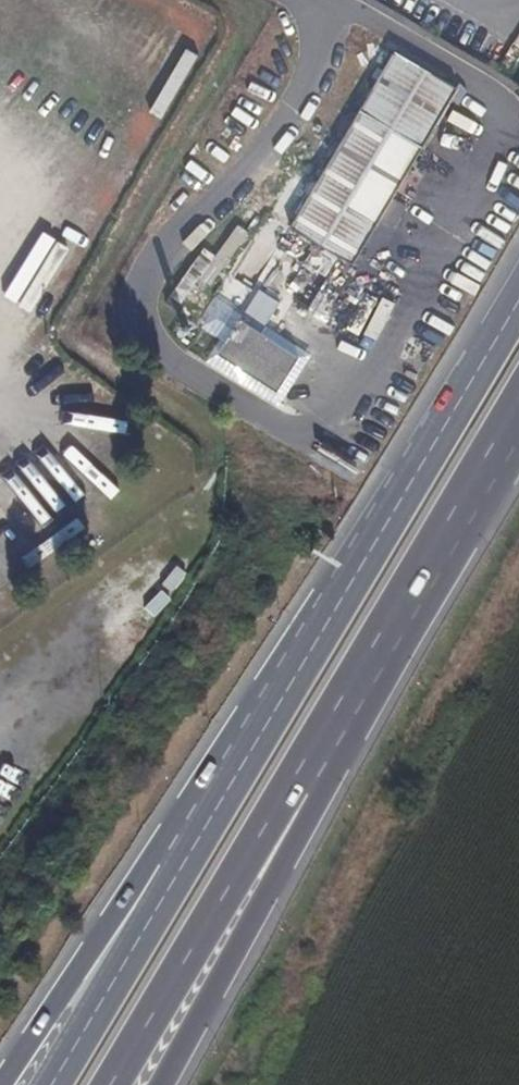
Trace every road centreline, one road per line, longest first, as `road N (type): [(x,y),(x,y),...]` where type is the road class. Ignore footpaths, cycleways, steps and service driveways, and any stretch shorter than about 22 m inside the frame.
road 1 (primary): [(518,298),(174,879)]
road 2 (primary): [(299,769),(518,402)]
road 3 (primary): [(112,1084),(299,769)]
road 4 (trunk): [(164,1084),(297,841),(299,769)]
road 5 (trunk): [(174,879),(130,897),(6,1084)]
road 6 (primary): [(174,879),(52,1084)]

